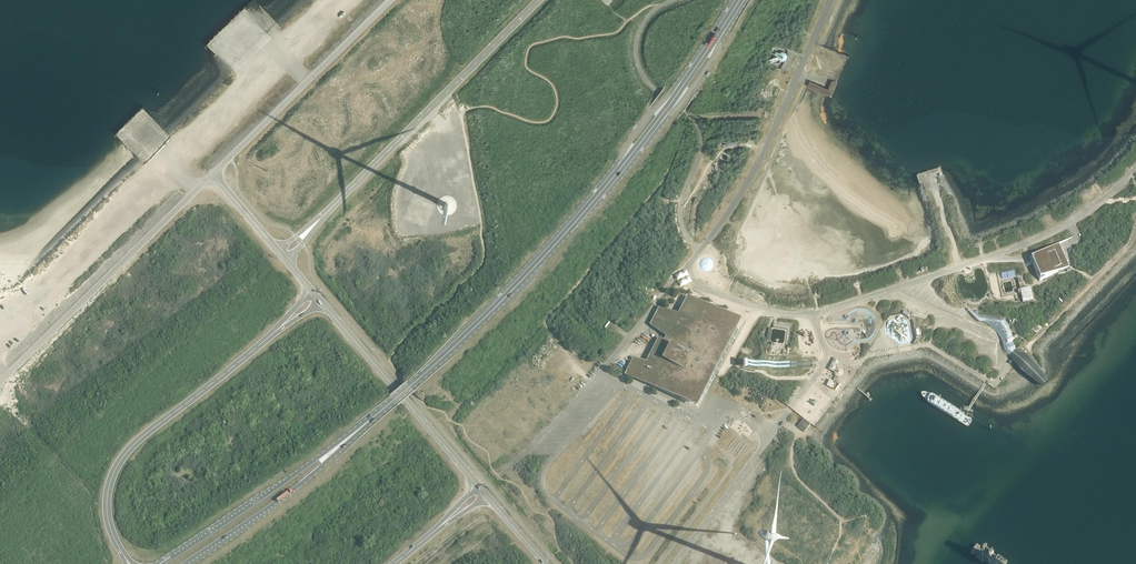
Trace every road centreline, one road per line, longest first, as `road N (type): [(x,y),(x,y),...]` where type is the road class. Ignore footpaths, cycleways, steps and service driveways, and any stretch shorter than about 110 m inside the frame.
road 1 (primary): [(354,433),(483,319),(572,225),(656,122),(739,0)]
road 2 (track): [(830,0),(746,188),(688,265),(689,275),(721,294),(795,315),(891,290)]
road 3 (unclassified): [(281,255),(538,0)]
road 4 (primary): [(123,553),(106,507),(120,460),(277,330)]
road 5 (unclassified): [(0,381),(213,174)]
road 6 (unclassified): [(213,174),(390,0)]
road 7 (unclassified): [(480,486),(321,301)]
road 8 (unclassified): [(675,563),(811,382)]
road 9 (primary): [(354,433),(172,557)]
road 10 (primary): [(182,563),(302,482),(354,433)]
road 11 (track): [(992,256),(1071,222),(1135,168)]
road 12 (track): [(1026,347),(1135,234)]

